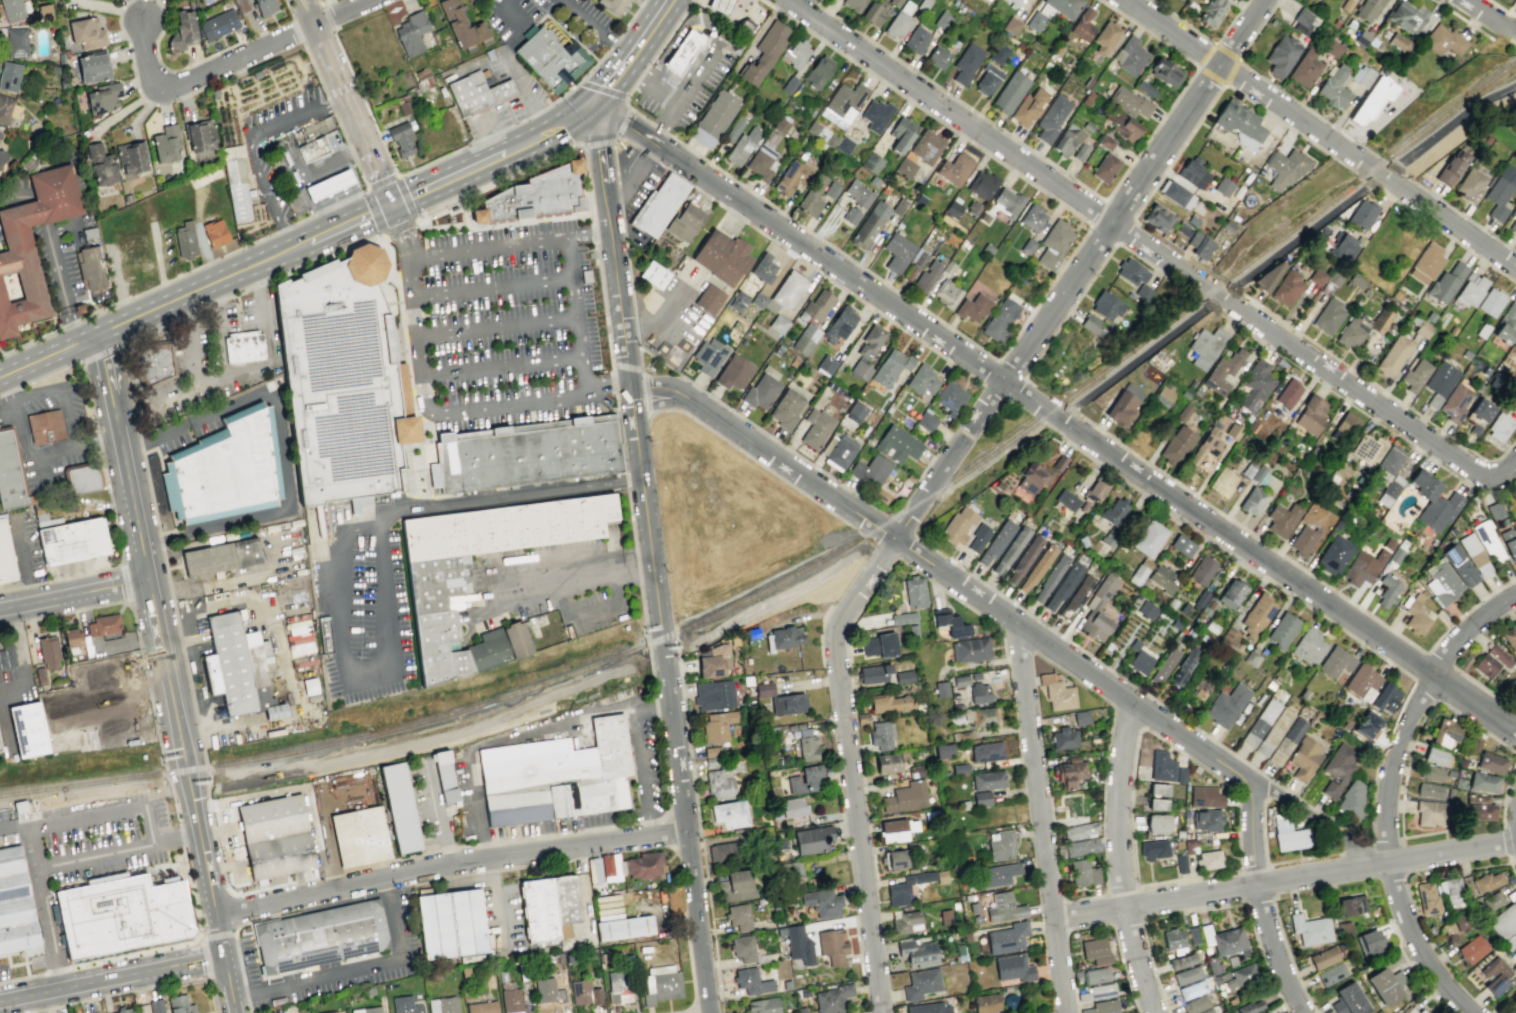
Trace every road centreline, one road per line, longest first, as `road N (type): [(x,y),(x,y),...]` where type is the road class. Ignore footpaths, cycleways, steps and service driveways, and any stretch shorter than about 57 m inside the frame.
road 1 (residential): [(1475,472),(783,0)]
road 2 (tertiary): [(707,1012),(606,218)]
road 3 (residential): [(880,1012),(832,630),(1003,383)]
road 4 (residential): [(1244,779),(693,402)]
road 5 (tertiary): [(1515,732),(1003,383)]
road 6 (residential): [(1515,593),(1484,613),(1443,657),(1389,768),(1385,862),(1421,940),(1476,1012)]
road 7 (residential): [(684,833),(448,863),(216,914)]
road 8 (residential): [(1515,269),(1127,0)]
road 9 (residential): [(1515,843),(1053,918)]
road 10 (residential): [(1003,383),(1263,0)]
road 11 (tertiary): [(199,833),(116,422)]
road 12 (tertiary): [(1003,383),(670,155)]
road 13 (residential): [(1065,1012),(1019,627)]
road 14 (residential): [(1157,1012),(1129,929),(1121,871),(1119,764),(1132,703)]
road 15 (residential): [(370,0),(185,82),(159,86),(149,73),(143,19)]
road 16 (residential): [(1304,1012),(1260,900),(1244,779)]
road 17 (residential): [(224,953),(0,1000)]
road 18 (primary): [(290,248),(95,334)]
road 19 (tertiary): [(235,1012),(199,833)]
road 20 (residential): [(1385,862),(1244,779)]
road 21 (tertiary): [(364,144),(301,0)]
road 22 (residential): [(149,581),(0,611)]
road 23 (primary): [(504,152),(391,206)]

